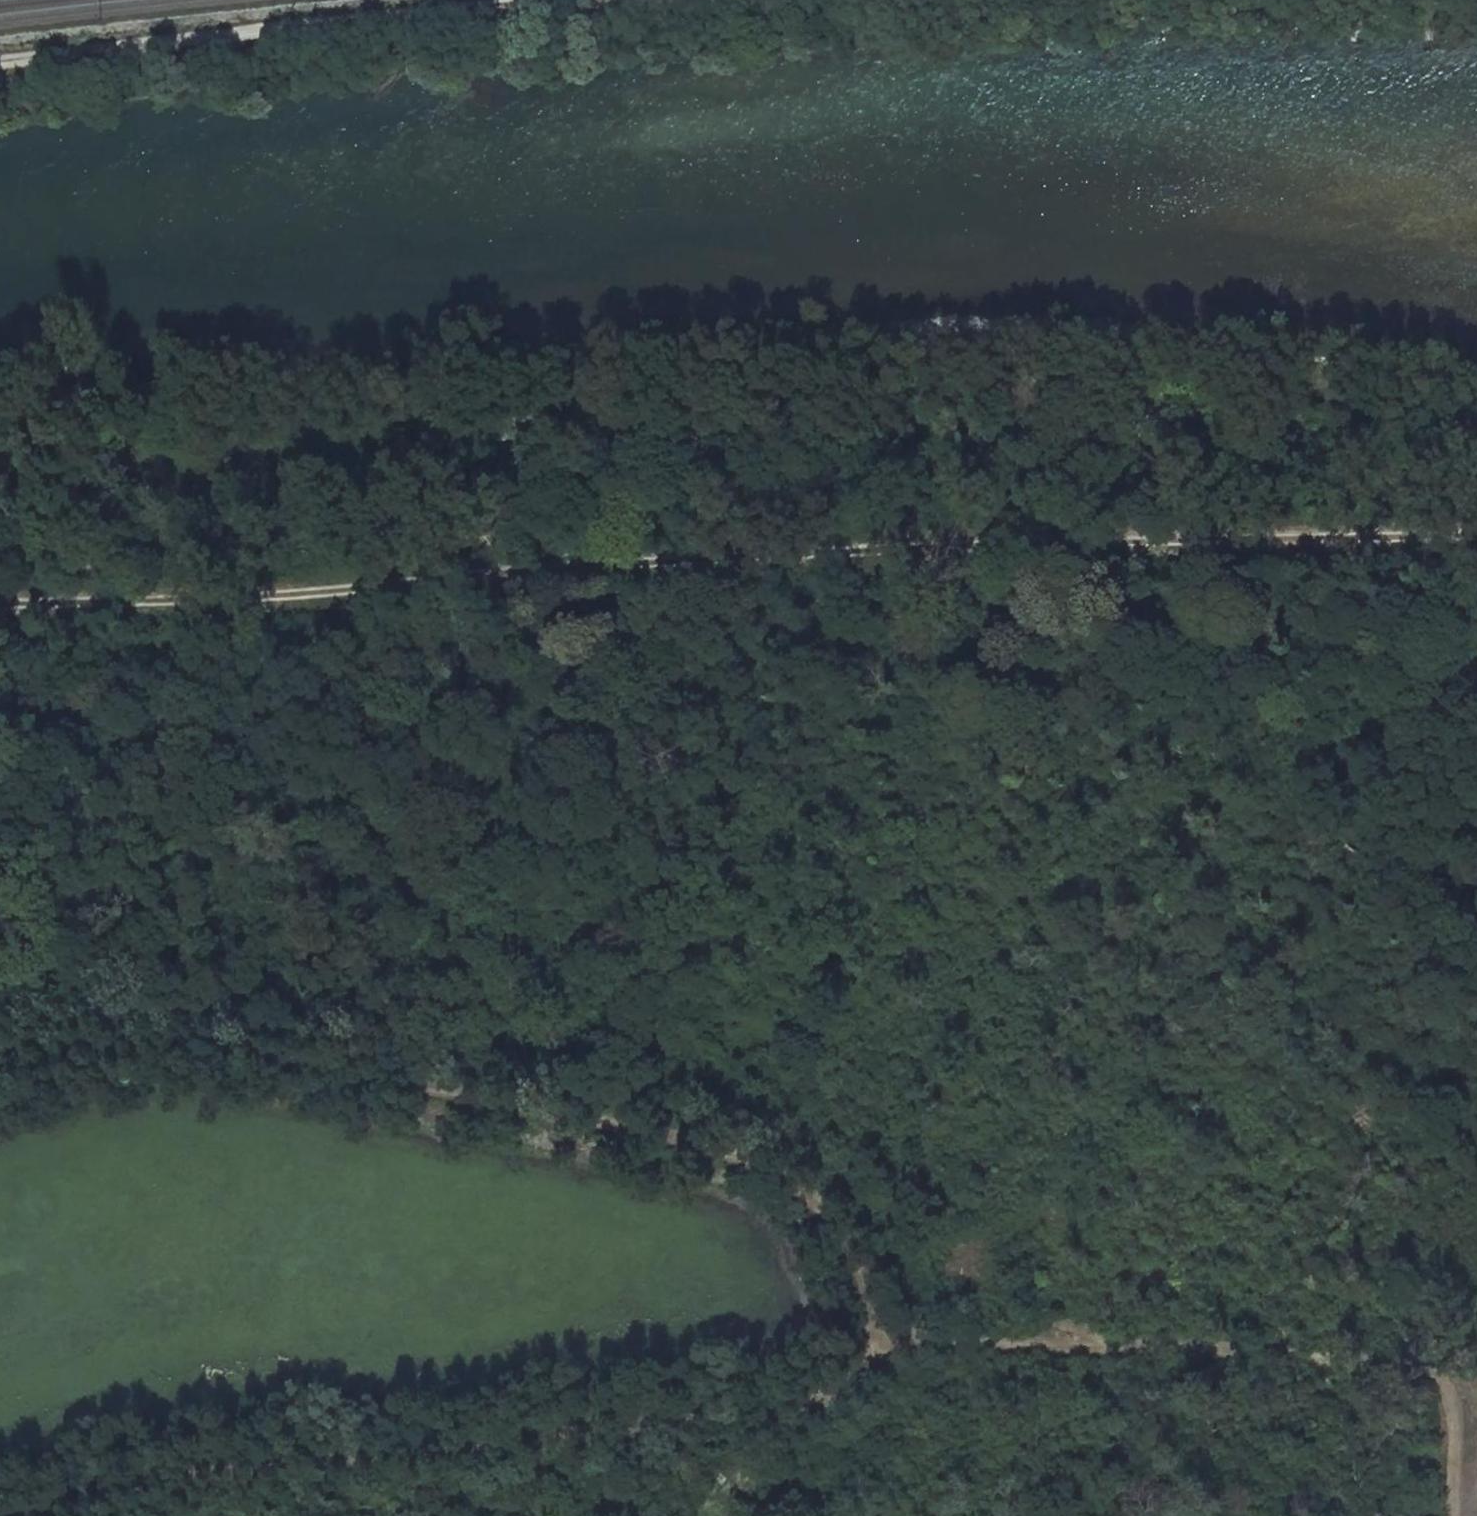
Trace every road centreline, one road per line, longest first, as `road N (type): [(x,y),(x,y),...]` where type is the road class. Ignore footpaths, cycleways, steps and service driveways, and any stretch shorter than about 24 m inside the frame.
road 1 (track): [(0,1087),(79,1056),(175,1033),(741,1156),(822,1202),(879,1300),(877,1364),(828,1412),(191,1479),(69,1515)]
road 2 (track): [(0,608),(791,554),(1476,533)]
road 3 (track): [(0,62),(251,28),(640,0)]

